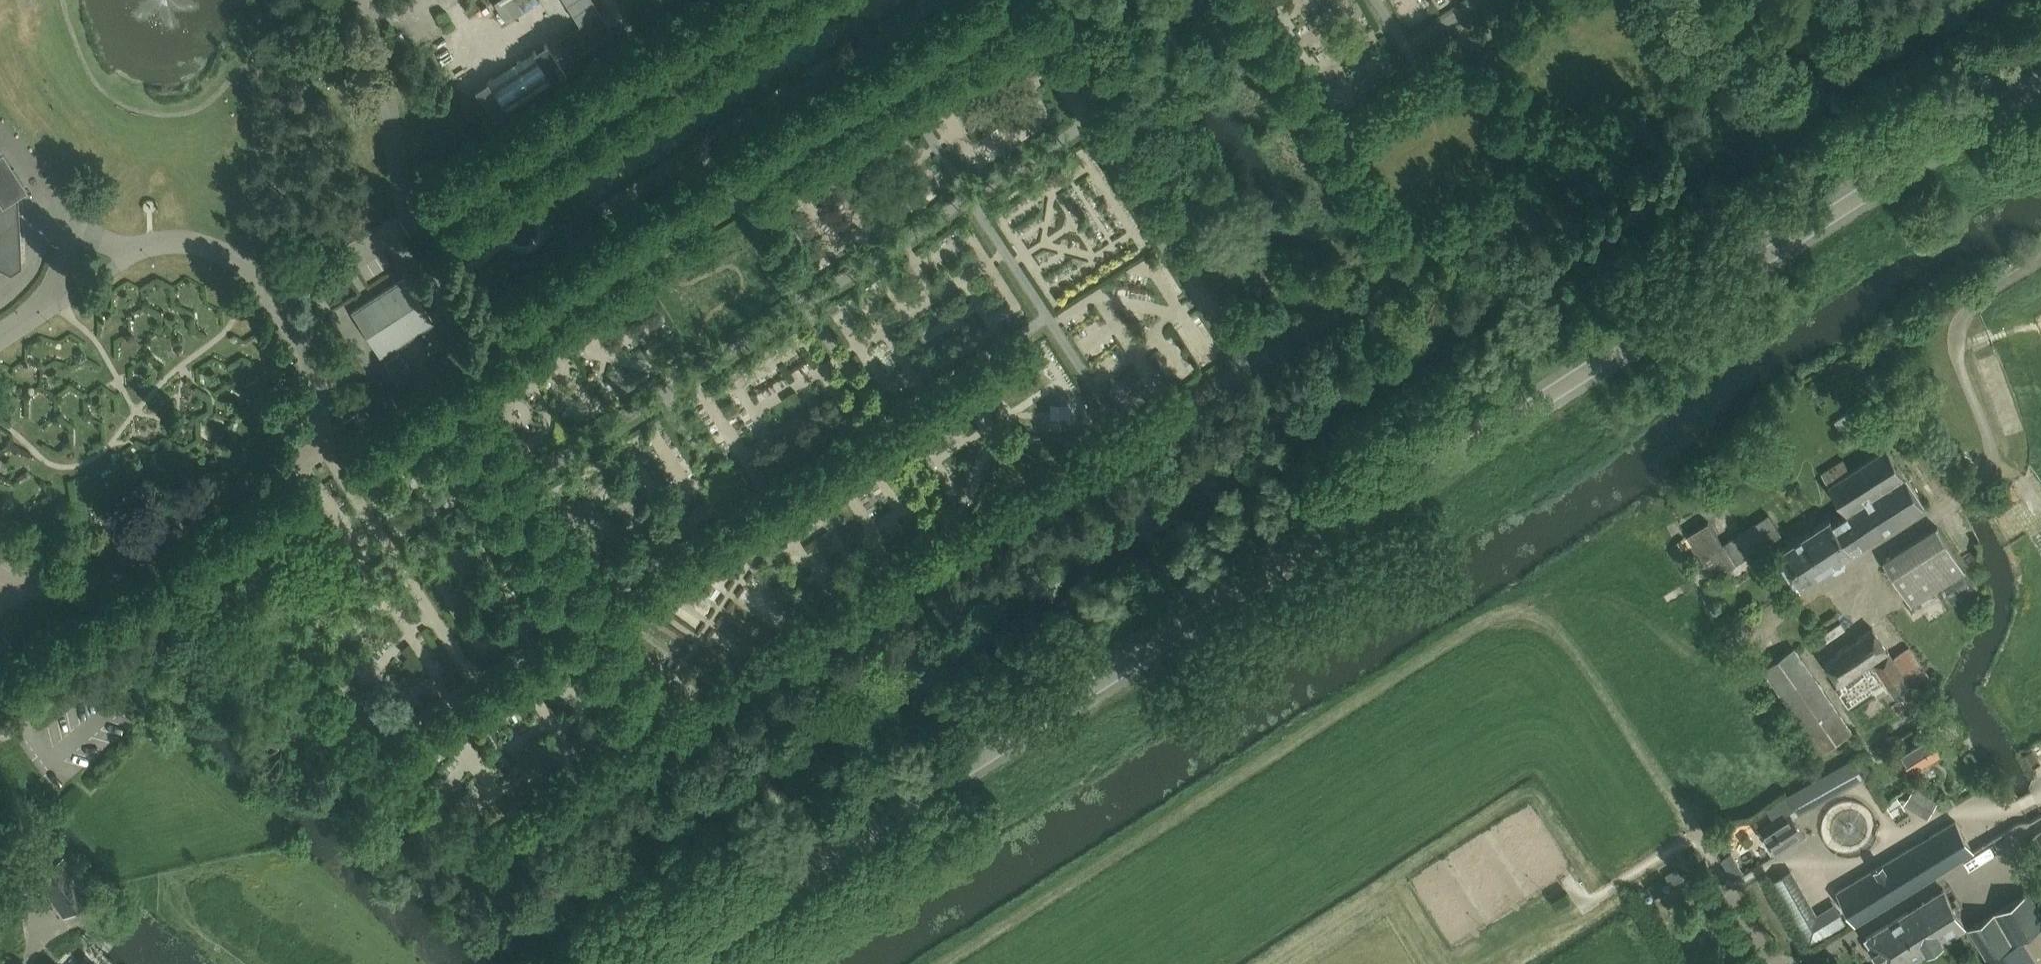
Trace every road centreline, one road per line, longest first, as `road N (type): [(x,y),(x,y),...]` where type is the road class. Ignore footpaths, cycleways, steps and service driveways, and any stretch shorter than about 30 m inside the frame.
road 1 (tertiary): [(700,963),(750,906),(2040,81)]
road 2 (track): [(1728,885),(1538,608)]

